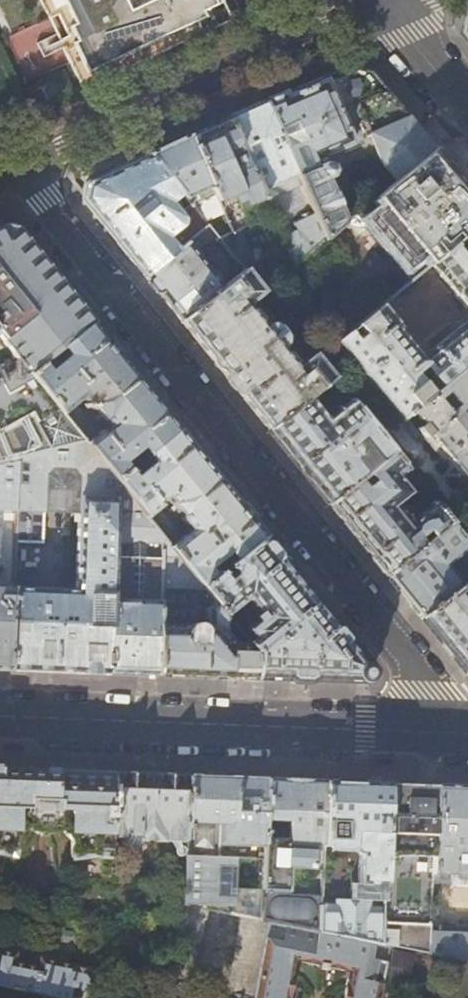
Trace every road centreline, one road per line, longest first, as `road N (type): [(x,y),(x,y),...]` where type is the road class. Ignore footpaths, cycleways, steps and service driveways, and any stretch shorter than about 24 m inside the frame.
road 1 (residential): [(467,736),(17,166)]
road 2 (residential): [(0,717),(467,737)]
road 3 (secondary): [(17,166),(374,0)]
road 4 (residential): [(378,0),(467,109)]

